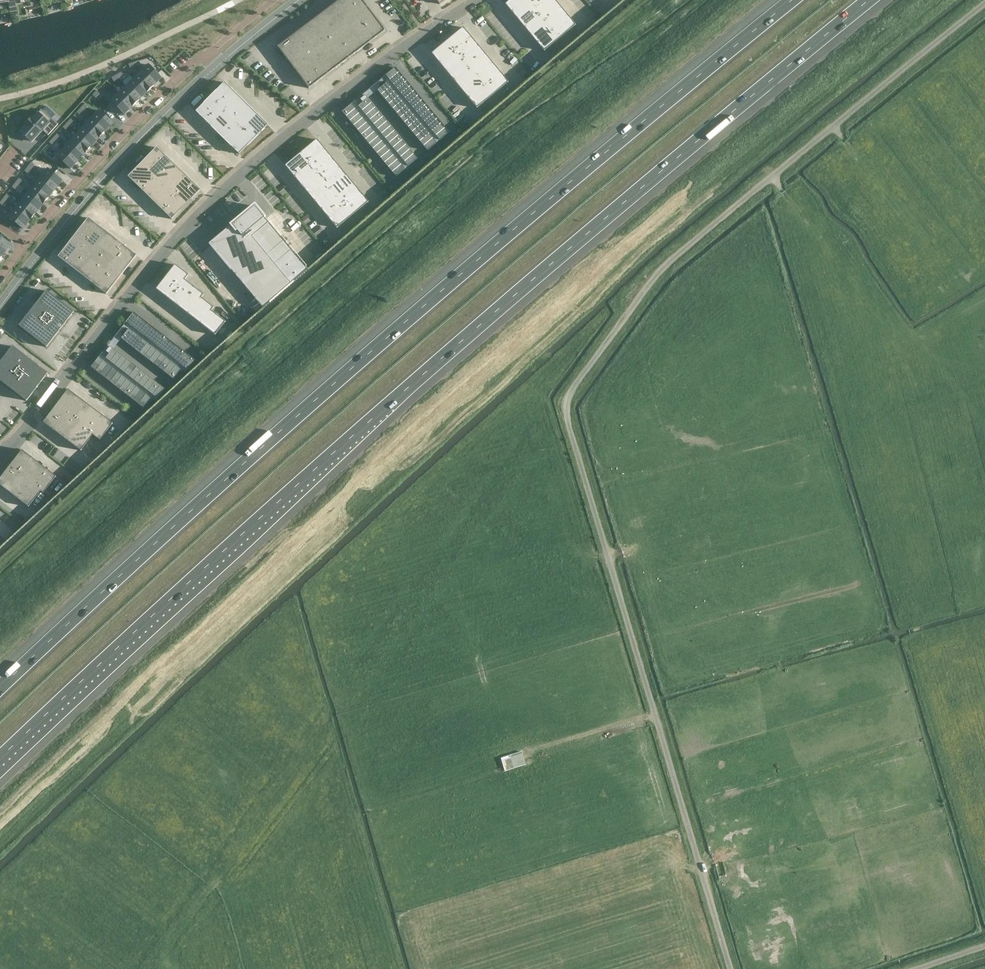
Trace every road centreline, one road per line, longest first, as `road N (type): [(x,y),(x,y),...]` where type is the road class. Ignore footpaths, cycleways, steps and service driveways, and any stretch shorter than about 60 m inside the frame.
road 1 (unclassified): [(726,968),(562,424),(564,386),(578,360),(657,271),(984,3)]
road 2 (motorway): [(0,759),(372,418),(870,0)]
road 3 (motorway): [(788,0),(418,310),(0,688)]
road 4 (residential): [(471,0),(257,160),(161,256),(0,456)]
road 5 (unclassified): [(0,309),(38,253),(216,65)]
road 6 (residential): [(25,242),(196,62)]

